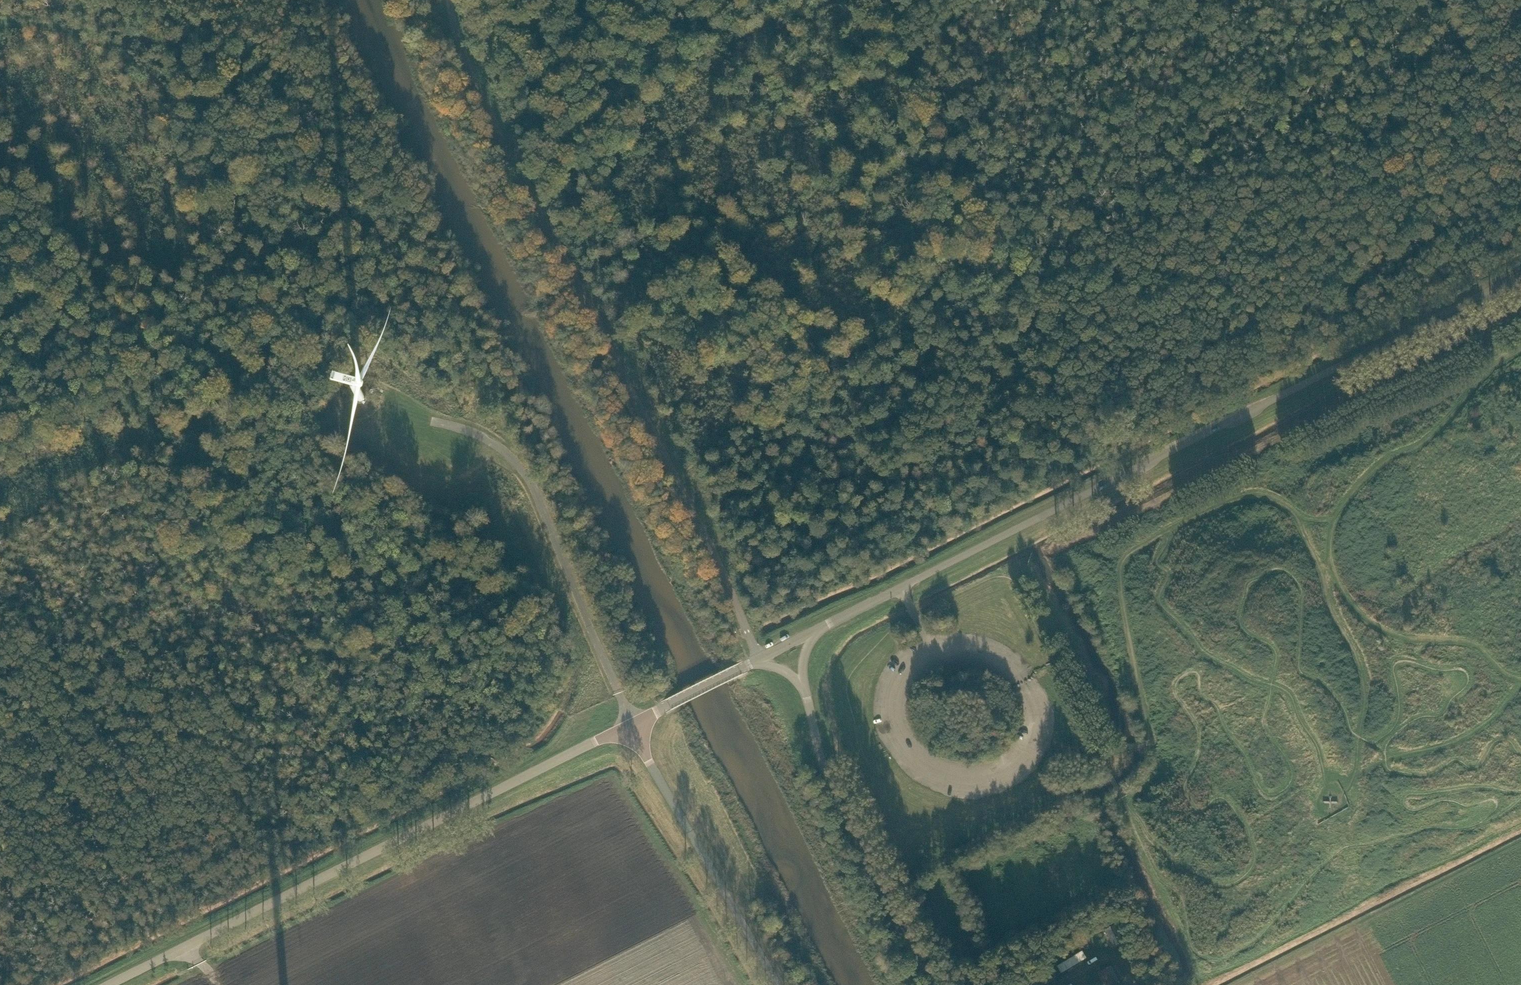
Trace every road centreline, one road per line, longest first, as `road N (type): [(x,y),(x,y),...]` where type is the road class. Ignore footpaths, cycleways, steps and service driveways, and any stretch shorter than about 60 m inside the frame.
road 1 (unclassified): [(901,587),(1520,275)]
road 2 (unclassified): [(109,984),(628,727)]
road 3 (unclassified): [(928,984),(825,782),(800,682)]
road 4 (track): [(1520,842),(1238,984)]
road 5 (unclassified): [(776,984),(628,727)]
road 6 (unclassified): [(930,651),(899,681),(892,701),(891,723),(908,761),(945,783),(967,785),(1006,769),(1028,744)]
road 7 (unclassified): [(1028,744),(1032,701),(1015,669),(985,648),(930,651)]
road 8 (unclassified): [(628,727),(763,659)]

